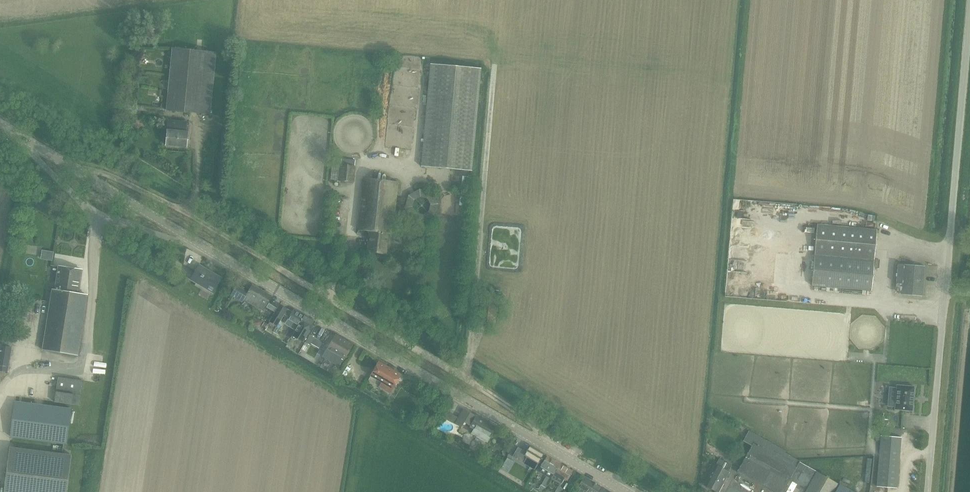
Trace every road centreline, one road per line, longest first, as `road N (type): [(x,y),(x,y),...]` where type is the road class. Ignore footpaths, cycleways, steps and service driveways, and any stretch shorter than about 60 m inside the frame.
road 1 (tertiary): [(620,491),(0,125)]
road 2 (unclassified): [(927,491),(969,5)]

